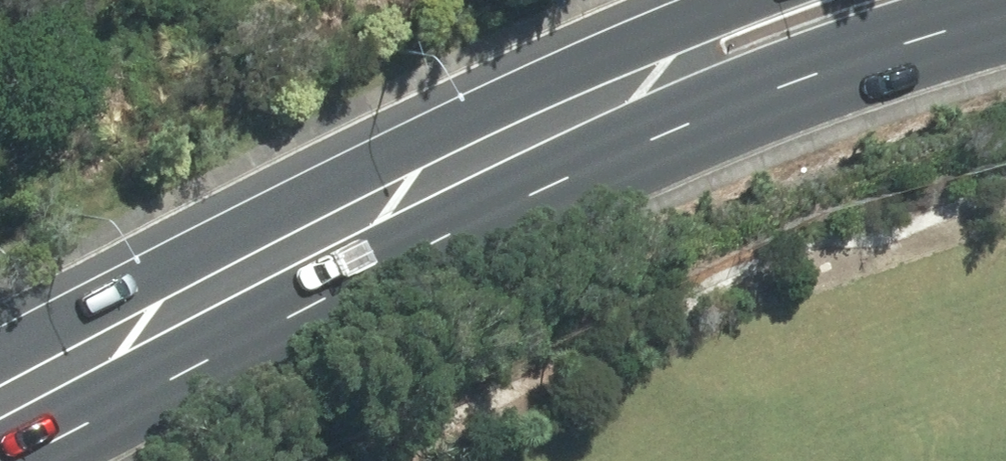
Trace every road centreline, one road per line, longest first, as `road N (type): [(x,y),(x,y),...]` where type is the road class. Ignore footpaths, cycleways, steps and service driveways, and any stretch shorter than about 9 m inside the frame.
road 1 (secondary): [(1005,15),(821,72),(650,144),(439,243),(24,460)]
road 2 (secondary): [(0,342),(403,137),(714,0)]

